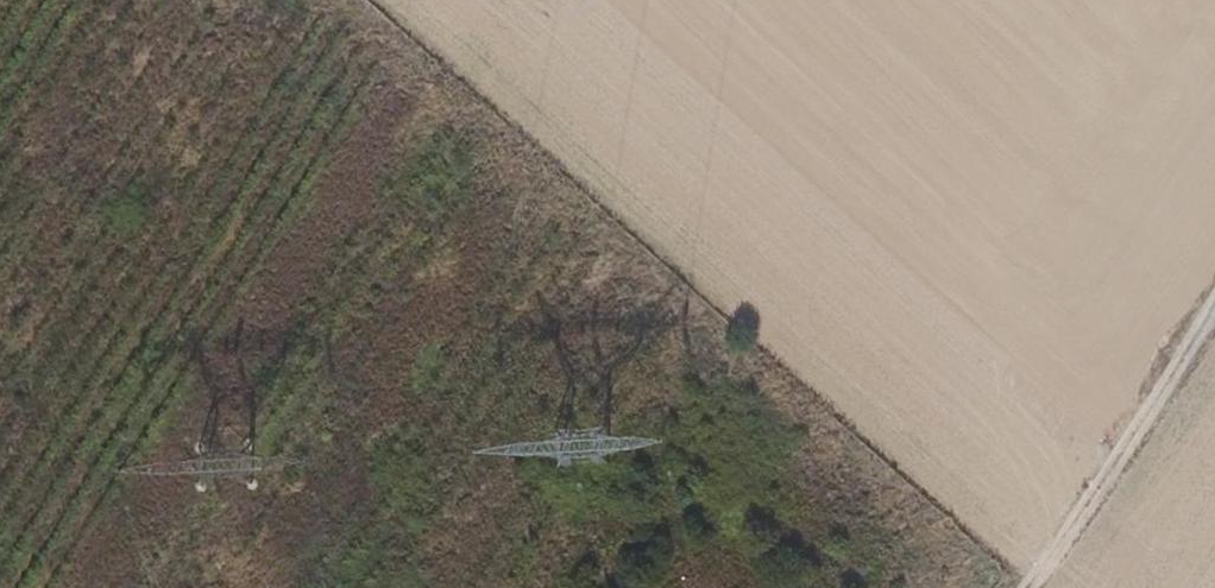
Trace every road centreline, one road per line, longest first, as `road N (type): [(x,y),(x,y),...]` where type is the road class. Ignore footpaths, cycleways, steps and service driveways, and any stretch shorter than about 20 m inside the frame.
road 1 (track): [(1018,587),(1214,299)]

